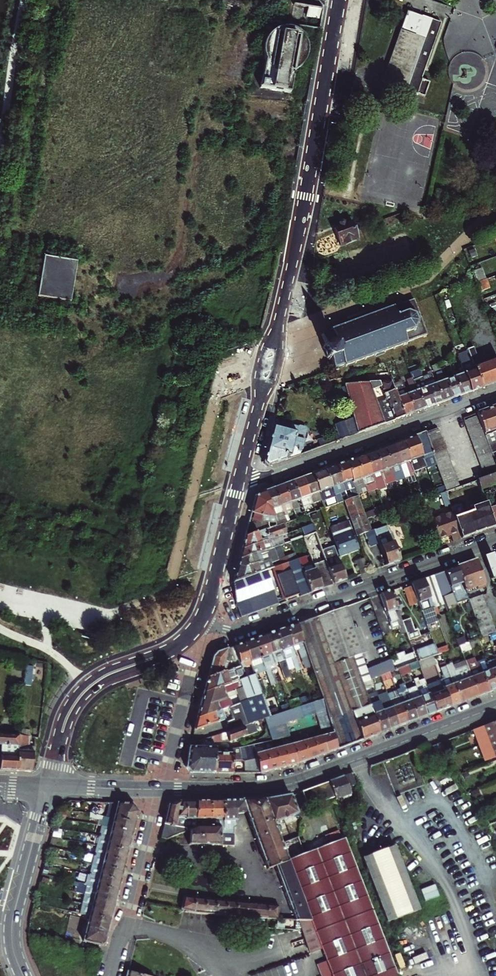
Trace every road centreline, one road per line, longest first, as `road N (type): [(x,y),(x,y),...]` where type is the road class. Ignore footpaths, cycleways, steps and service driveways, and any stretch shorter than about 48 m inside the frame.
road 1 (tertiary): [(240,476),(292,262),(339,0)]
road 2 (tertiary): [(157,789),(296,782),(495,707)]
road 3 (residential): [(495,541),(251,627),(201,620)]
road 4 (residential): [(240,476),(264,476),(495,391)]
road 5 (tertiary): [(48,785),(66,719),(82,692),(104,675),(172,650),(201,620)]
road 6 (tertiary): [(23,975),(13,920),(48,785)]
road 7 (residential): [(141,852),(250,855),(253,897)]
road 8 (tertiary): [(201,620),(240,476)]
road 9 (residential): [(141,852),(109,975)]

